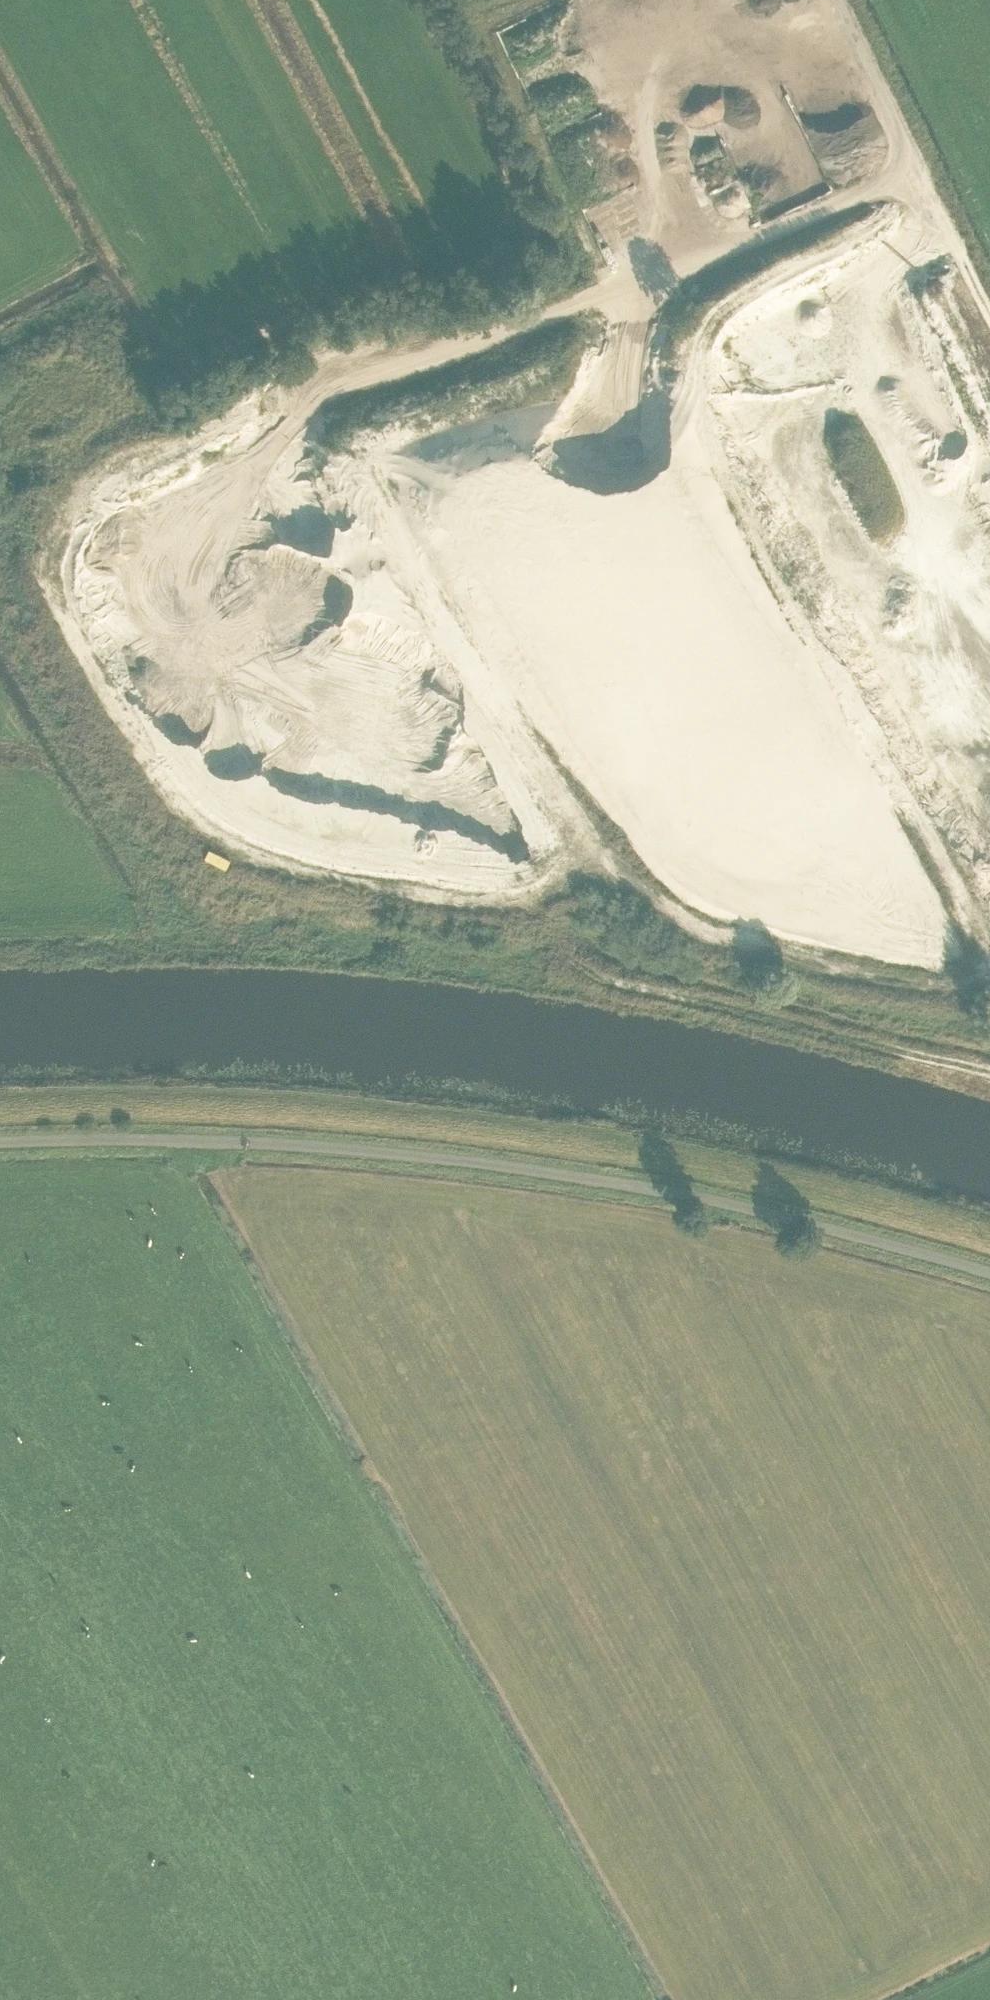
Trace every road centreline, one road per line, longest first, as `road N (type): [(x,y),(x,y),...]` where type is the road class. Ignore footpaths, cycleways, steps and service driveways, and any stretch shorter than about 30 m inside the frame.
road 1 (unclassified): [(989,1272),(755,1209),(431,1155),(239,1142),(0,1143)]
road 2 (track): [(909,165),(989,314)]

